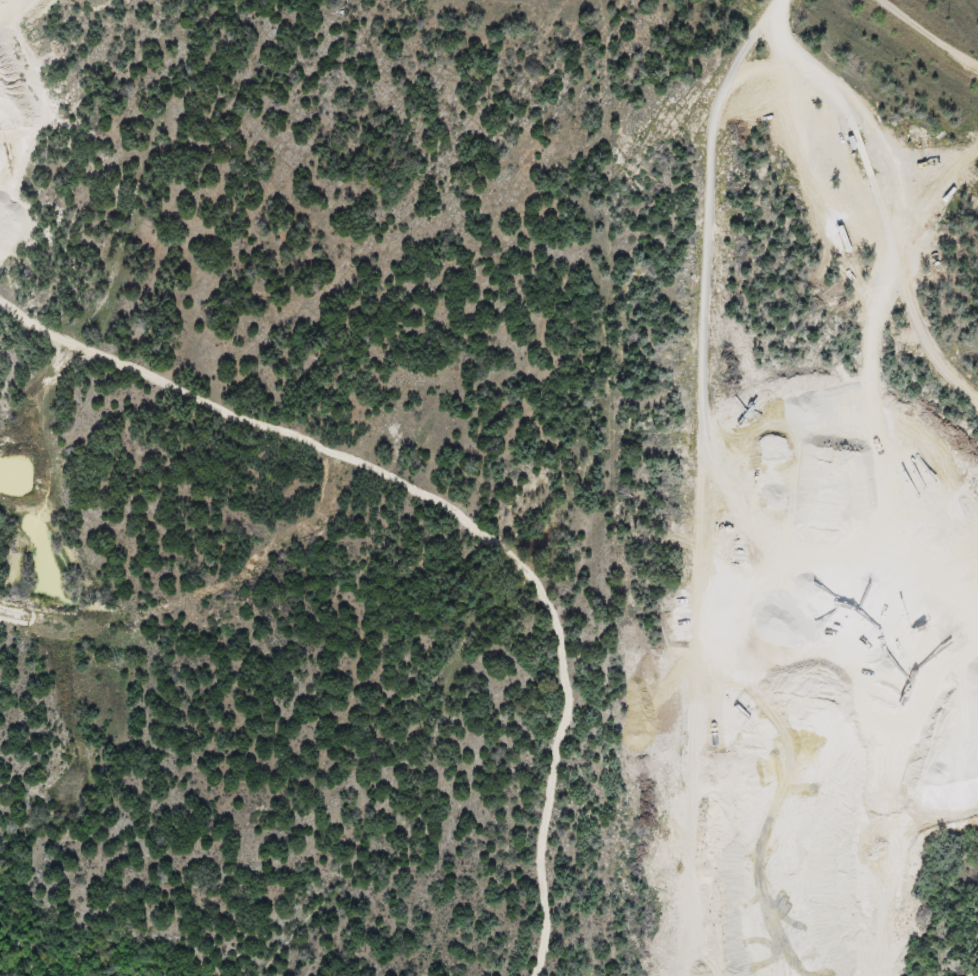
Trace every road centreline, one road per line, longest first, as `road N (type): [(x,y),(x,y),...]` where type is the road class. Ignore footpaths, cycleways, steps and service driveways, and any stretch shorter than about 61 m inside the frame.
road 1 (residential): [(736,975),(814,723),(950,596),(977,581)]
road 2 (residential): [(977,413),(949,389),(899,303),(899,263),(884,252),(884,172),(798,65),(800,0)]

